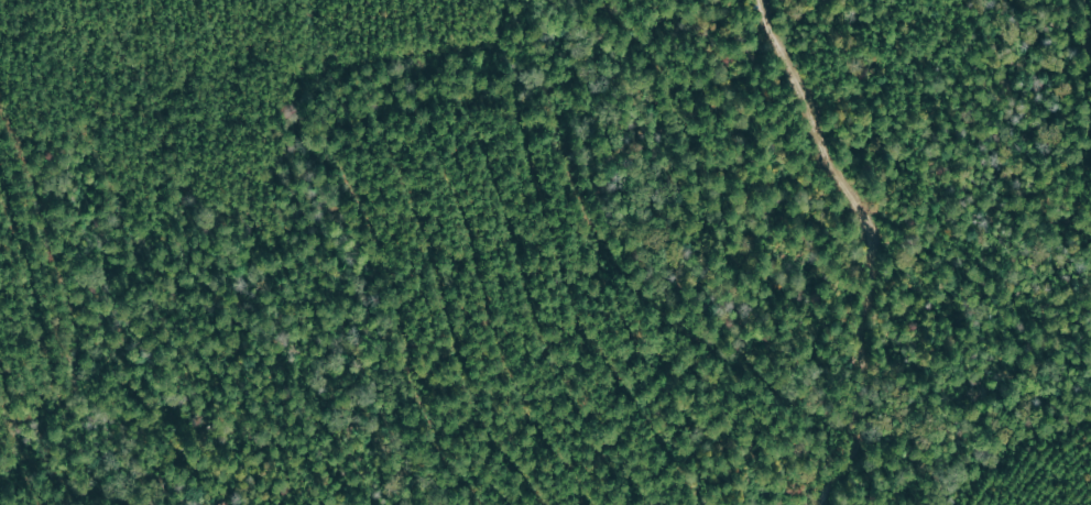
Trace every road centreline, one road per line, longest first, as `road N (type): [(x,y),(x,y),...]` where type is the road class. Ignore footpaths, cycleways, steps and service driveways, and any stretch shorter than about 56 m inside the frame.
road 1 (residential): [(851,504),(872,180),(835,0)]

